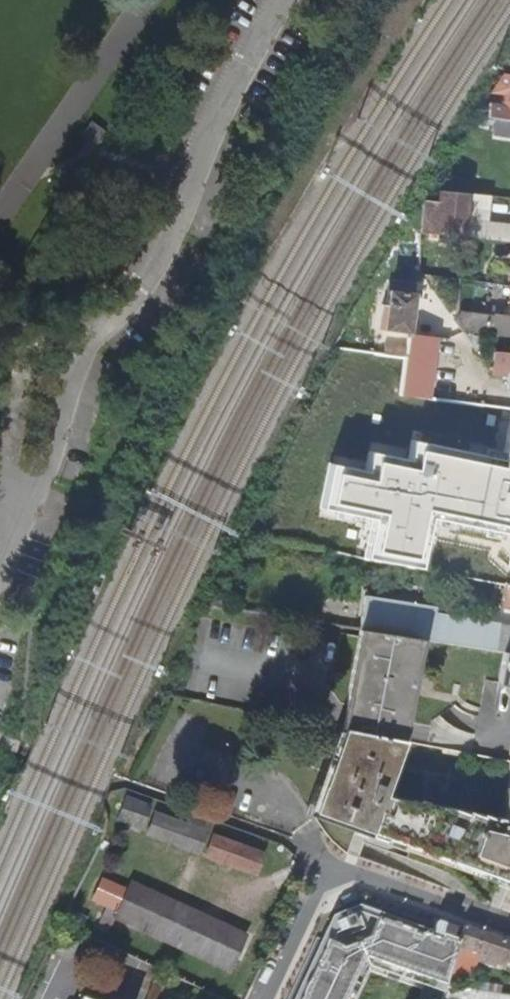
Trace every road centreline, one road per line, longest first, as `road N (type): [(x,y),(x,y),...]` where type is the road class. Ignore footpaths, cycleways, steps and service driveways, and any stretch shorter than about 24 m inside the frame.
road 1 (residential): [(267,998),(330,875),(346,869),(466,911)]

